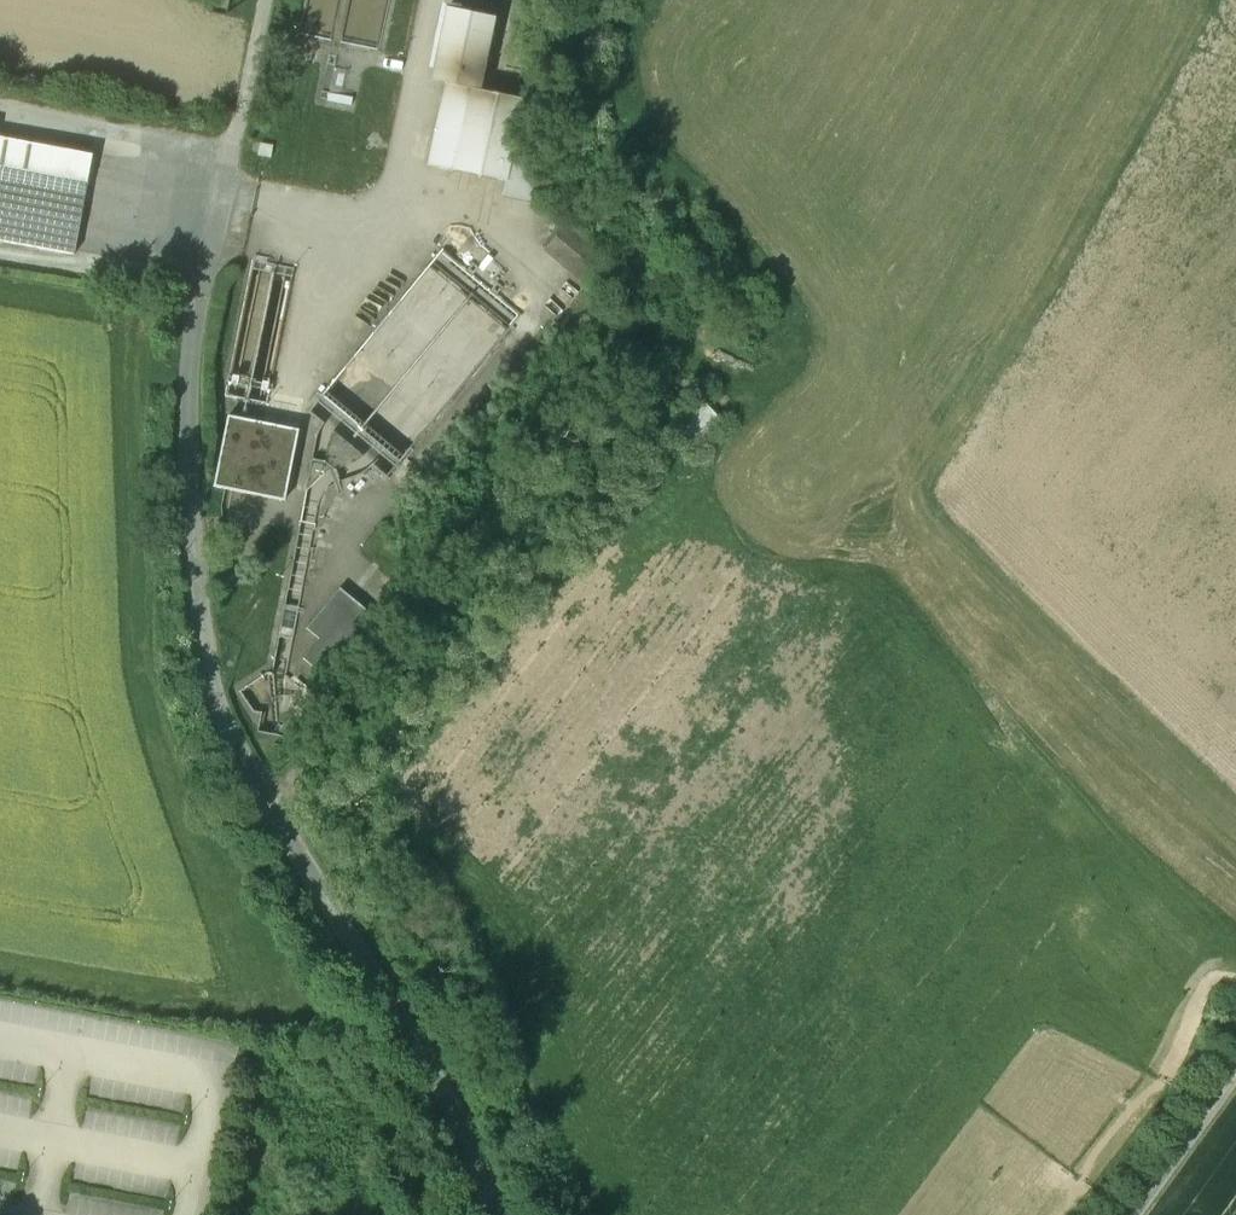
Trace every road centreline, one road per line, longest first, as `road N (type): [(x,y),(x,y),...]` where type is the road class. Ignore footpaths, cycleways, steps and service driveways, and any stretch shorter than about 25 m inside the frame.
road 1 (unclassified): [(491,1214),(457,1114),(236,749),(211,692),(199,635),(187,366),(195,298),(229,155)]
road 2 (unclassified): [(1235,1069),(1130,1214)]
road 3 (track): [(229,155),(263,0)]

